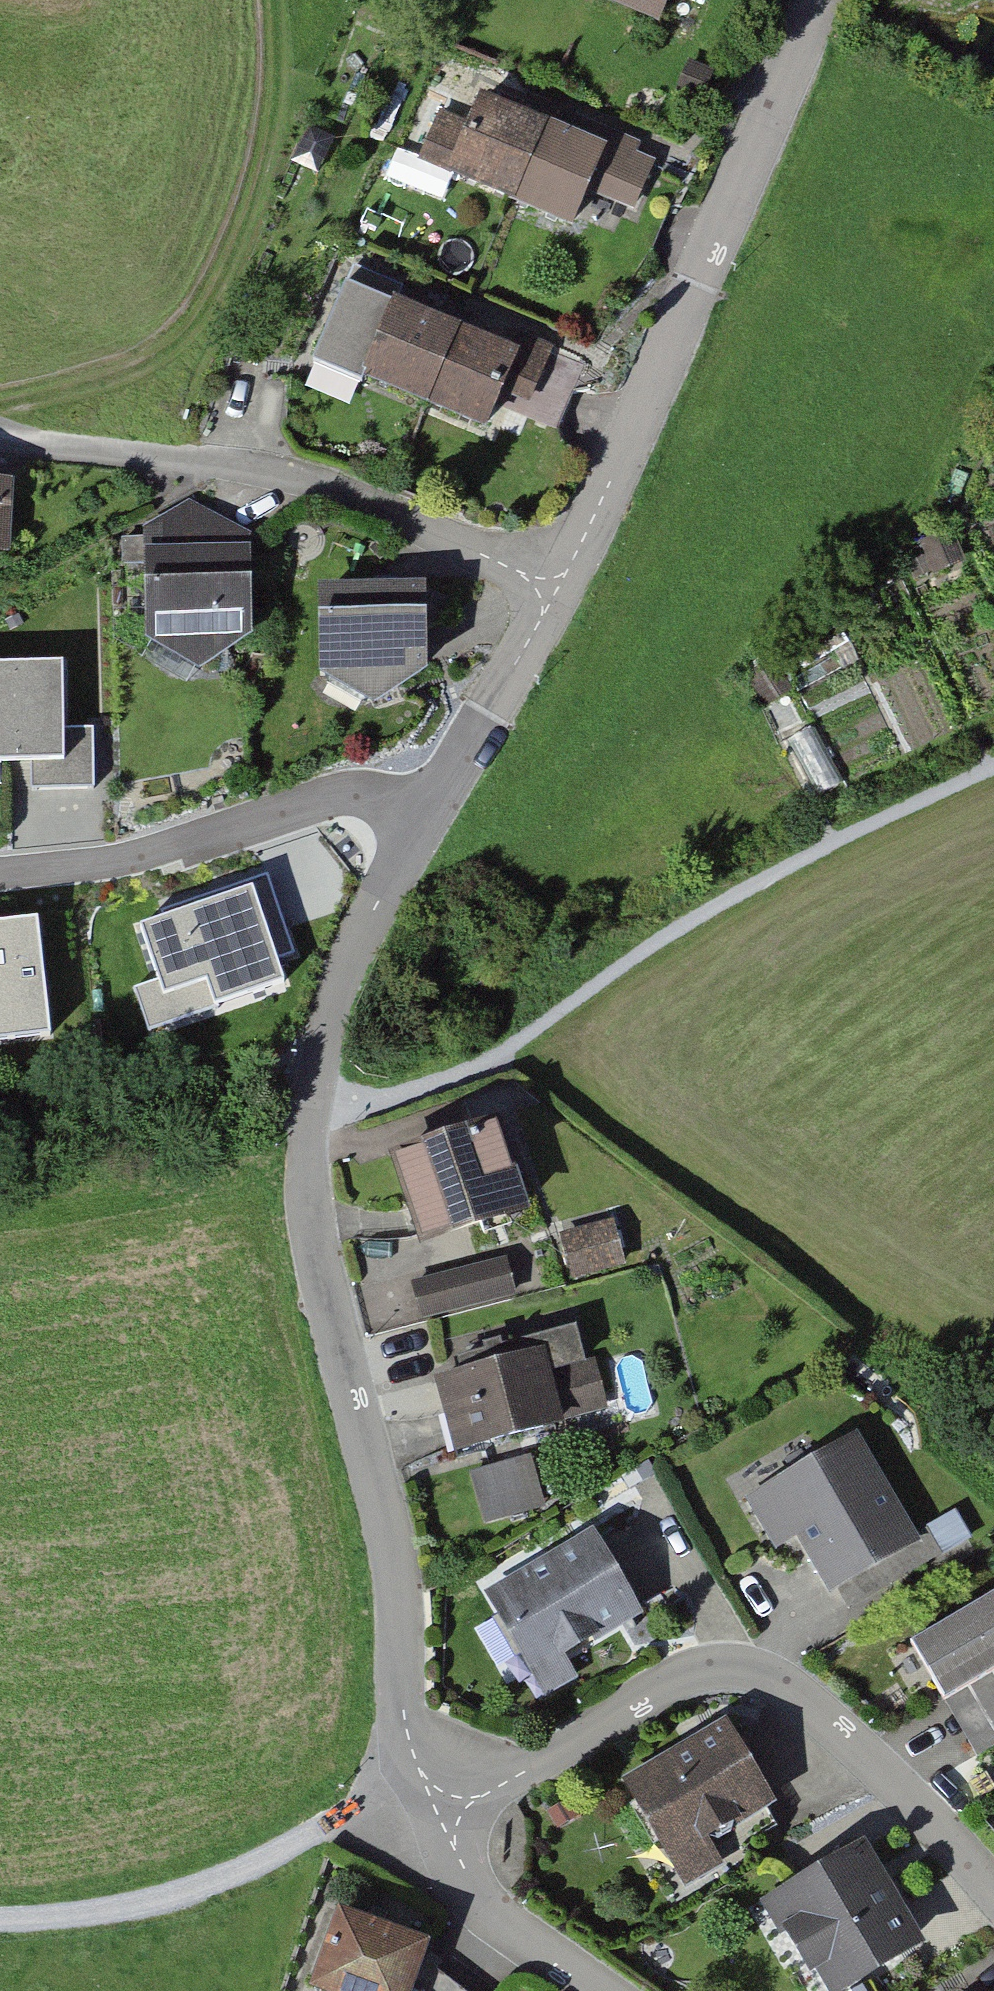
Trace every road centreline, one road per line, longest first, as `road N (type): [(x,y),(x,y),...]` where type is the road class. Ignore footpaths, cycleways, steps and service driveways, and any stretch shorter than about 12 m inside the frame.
road 1 (residential): [(447,1809),(418,1768),(404,1712),(395,1567),(308,1206),(312,1114),(323,1025),(374,909),(537,625),(549,588)]
road 2 (track): [(312,1114),(510,1060),(628,959),(993,769)]
road 3 (residential): [(993,1896),(923,1805),(772,1669),(700,1671),(447,1809)]
road 4 (residential): [(549,588),(567,571),(612,480),(822,0)]
road 5 (residential): [(549,588),(409,517),(318,483),(178,456),(0,439)]
road 6 (track): [(0,1920),(164,1902),(249,1870),(348,1817),(447,1809)]
road 7 (residential): [(601,1990),(483,1906),(447,1809)]

